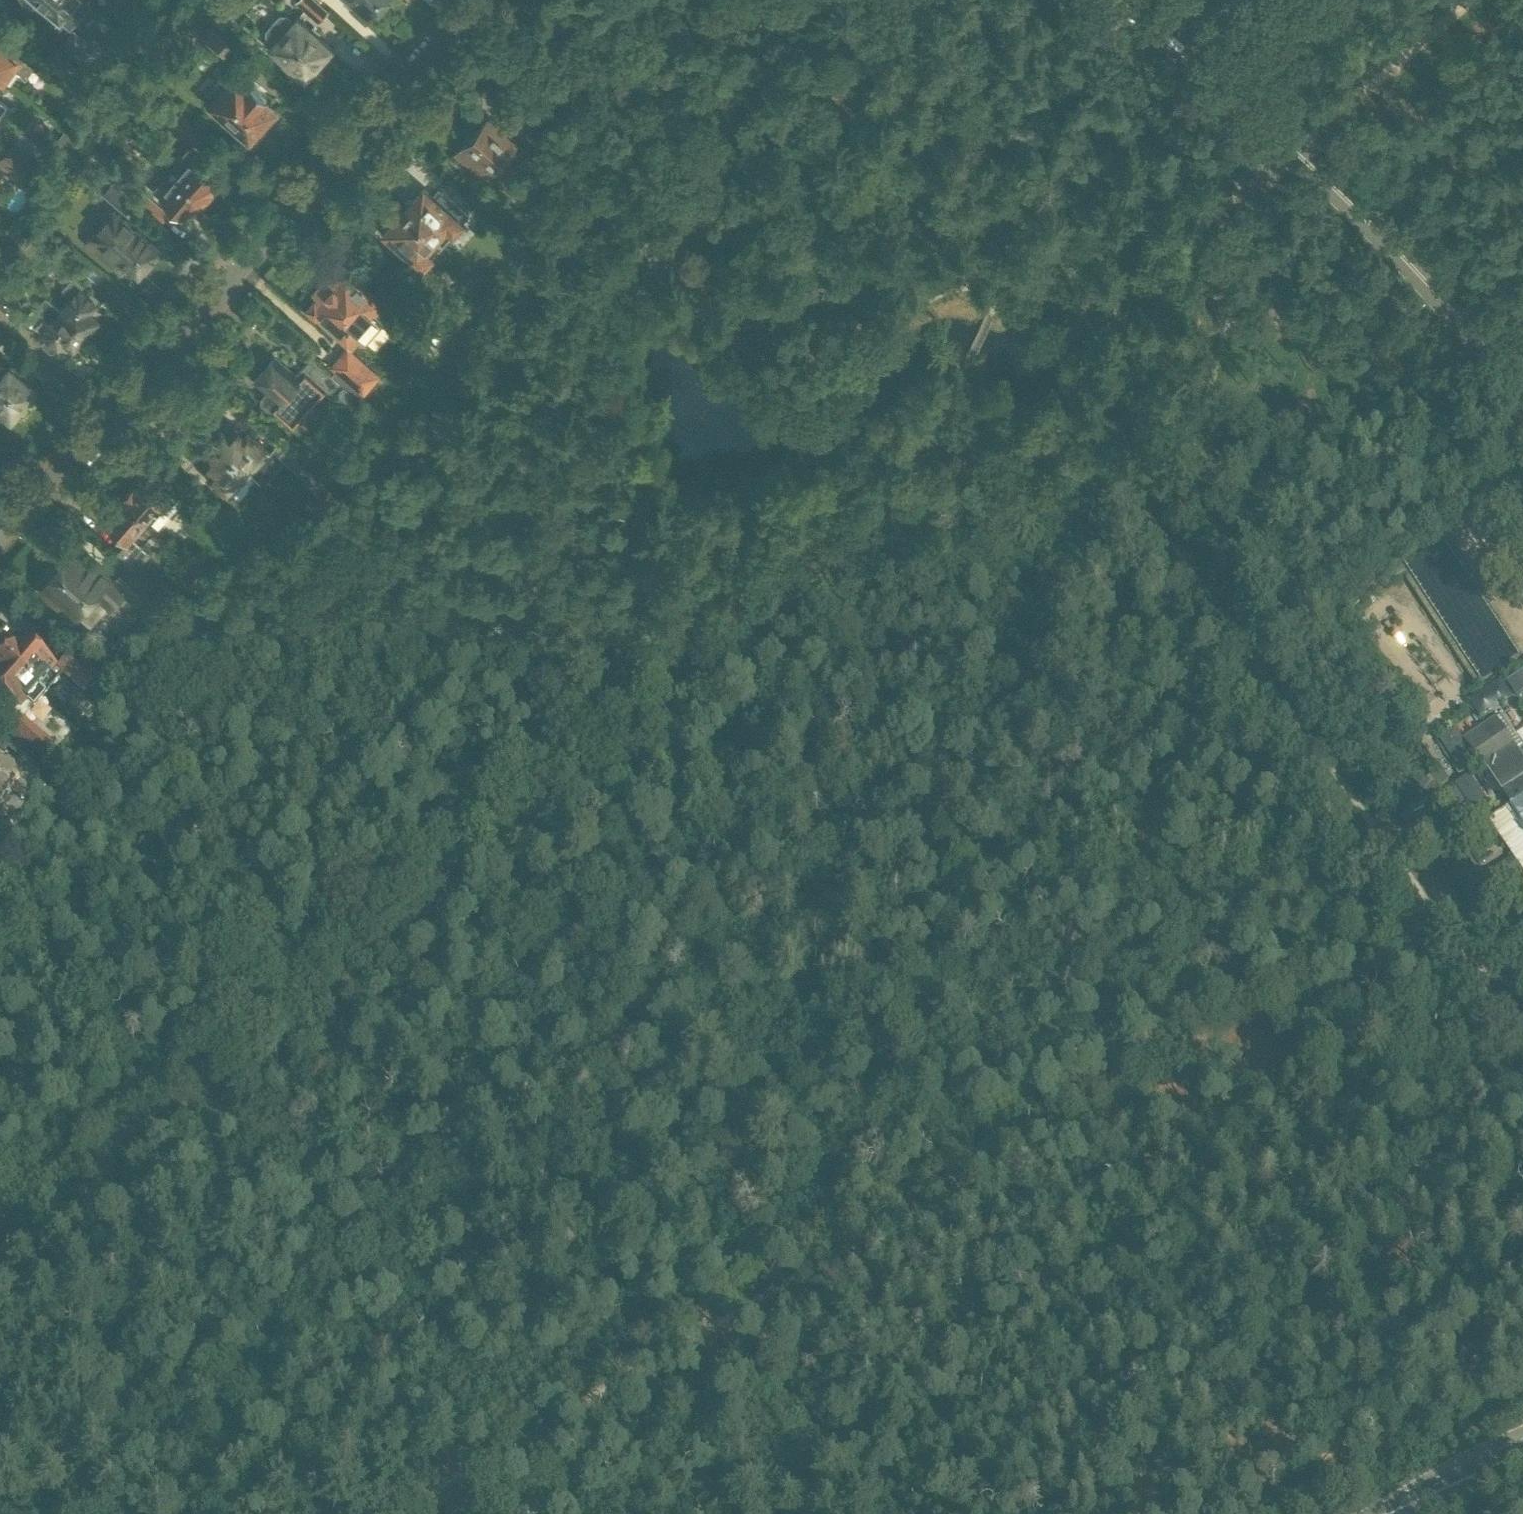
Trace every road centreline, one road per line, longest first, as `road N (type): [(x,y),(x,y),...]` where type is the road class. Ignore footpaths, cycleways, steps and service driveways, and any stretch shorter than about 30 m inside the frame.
road 1 (track): [(0,1209),(534,770),(920,438),(1084,425)]
road 2 (track): [(0,889),(324,928),(703,1333)]
road 3 (residential): [(7,528),(495,0)]
road 4 (track): [(1084,425),(1112,363),(1106,302),(1220,216),(1469,0)]
road 5 (tertiary): [(1122,0),(1296,149),(1522,391)]
road 6 (primary): [(1390,1513),(1522,1453)]

